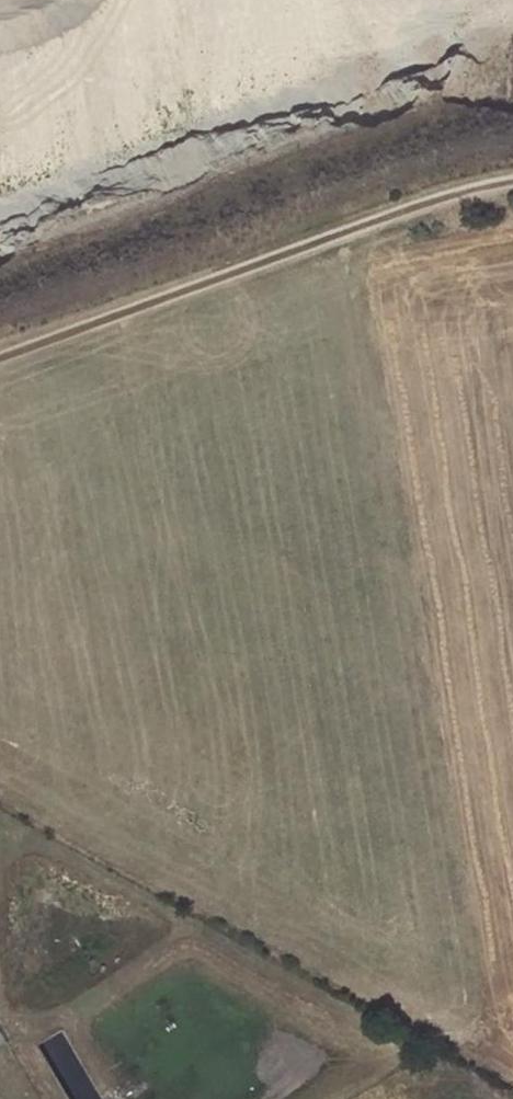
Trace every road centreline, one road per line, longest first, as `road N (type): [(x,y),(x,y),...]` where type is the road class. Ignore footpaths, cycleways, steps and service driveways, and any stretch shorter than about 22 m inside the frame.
road 1 (track): [(512,181),(0,361)]

